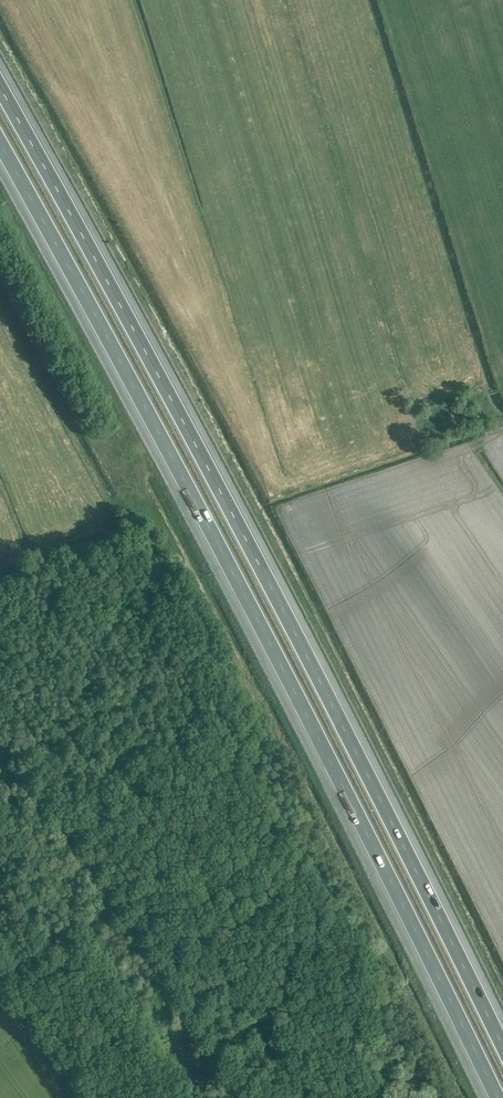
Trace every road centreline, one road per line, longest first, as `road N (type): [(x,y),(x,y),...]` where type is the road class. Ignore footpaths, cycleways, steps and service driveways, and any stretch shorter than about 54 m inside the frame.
road 1 (motorway): [(502,1041),(262,565),(0,83)]
road 2 (motorway): [(0,147),(169,449),(496,1097)]

